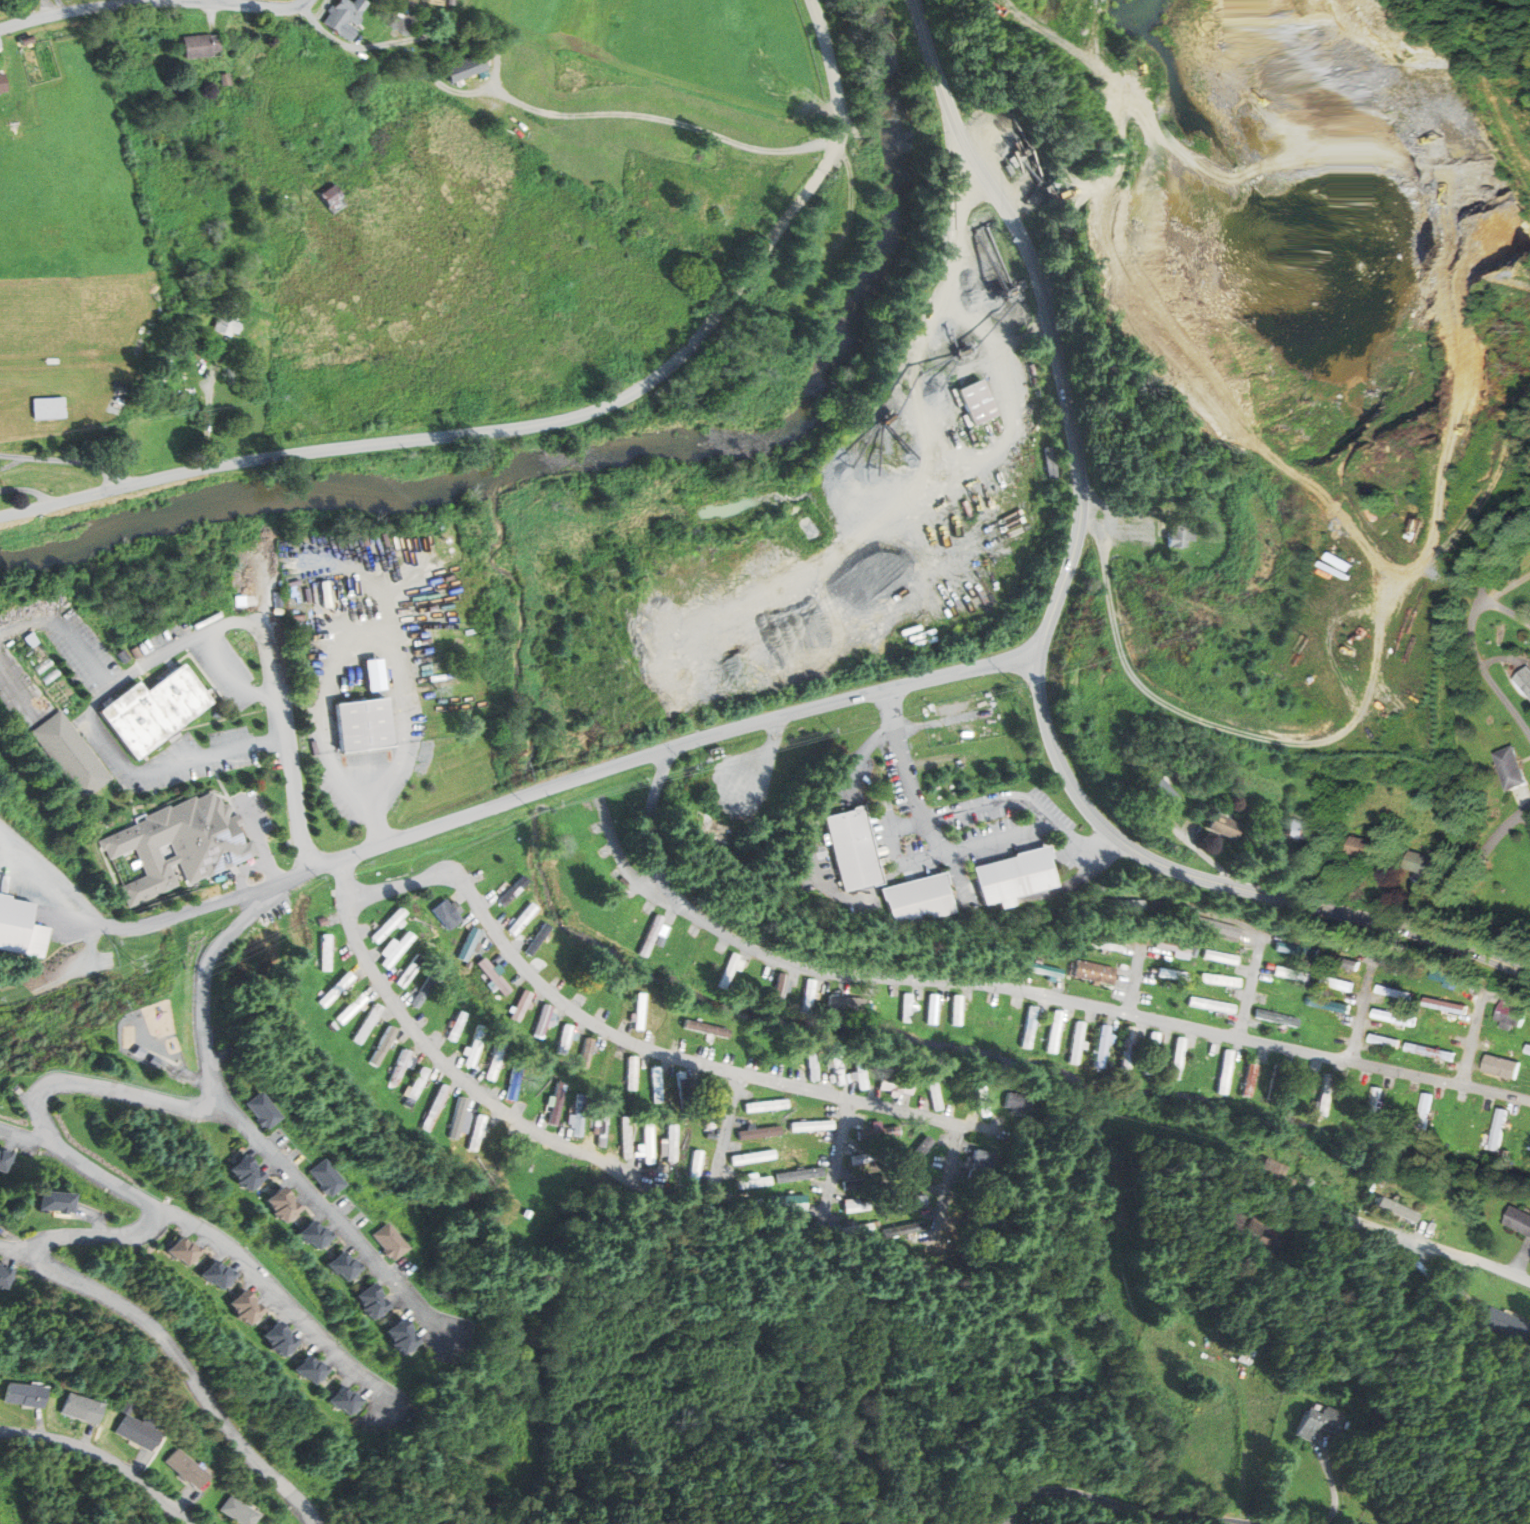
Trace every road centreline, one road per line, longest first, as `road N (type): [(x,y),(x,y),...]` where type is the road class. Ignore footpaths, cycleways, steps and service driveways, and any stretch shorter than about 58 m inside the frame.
road 1 (tertiary): [(0,517),(251,459),(554,423),(644,387),(705,334),(842,139),(844,113),(815,0)]
road 2 (residential): [(666,749),(650,823),(672,891),(720,931),(788,965),(1034,992),(1529,1101)]
road 3 (residential): [(315,869),(714,735),(1043,658)]
road 4 (residential): [(347,899),(435,877),(456,880),(517,961),(614,1035),(668,1057),(1004,1135)]
road 5 (residential): [(35,1252),(63,1235),(138,1232),(154,1214),(145,1198),(57,1143),(42,1094),(64,1082),(209,1104),(216,1091),(205,1015),(209,961),(278,882)]
road 6 (tertiary): [(1043,658),(1082,519),(1079,442),(1039,274),(963,136),(923,0)]
road 7 (tertiary): [(1529,974),(1383,921),(1172,870),(1129,848),(1089,808),(1056,755),(1043,658)]
road 8 (track): [(1110,523),(1115,624),(1143,685),(1210,722),(1286,743),(1313,744),(1347,728),(1368,690),(1389,602),(1426,571)]
road 9 (residential): [(714,1185),(694,1193),(555,1143),(478,1093),(411,1026),(366,959),(341,860)]
road 10 (track): [(1047,300),(1084,194),(1125,176),(1129,115),(1137,110),(1150,110),(1163,129),(1246,291)]
road 11 (residential): [(317,1523),(232,1435),(150,1323),(41,1263),(35,1252)]
road 12 (residential): [(215,1098),(449,1336)]
road 13 (residential): [(154,1214),(184,1218),(236,1249),(395,1406)]
road 14 (residential): [(0,29),(113,4),(285,8),(307,0)]
road 15 (track): [(1446,549),(1462,408),(1459,356),(1428,254)]
road 16 (track): [(1478,600),(1426,571),(1482,505),(1519,396),(1529,386)]
road 17 (residential): [(1238,1523),(1126,1511),(1060,1492),(1026,1499),(1010,1523)]
road 18 (residential): [(1398,1232),(1308,1198),(1289,1206),(1284,1223),(1293,1233),(1373,1226)]
road 19 (residential): [(98,924),(151,924),(315,869)]
road 20 (track): [(1529,156),(1499,99),(1470,69),(1434,35),(1374,0)]
road 21 (residential): [(0,1431),(95,1451),(191,1523)]
road 22 (residential): [(1529,1441),(1450,1320),(1472,1258)]
road 23 (track): [(1137,110),(1074,36),(1010,0)]
road 24 (residential): [(1529,738),(1472,647),(1484,586)]
road 25 (residential): [(1423,933),(1498,831),(1529,806)]
road 26 (residential): [(1398,1232),(1529,1282)]

